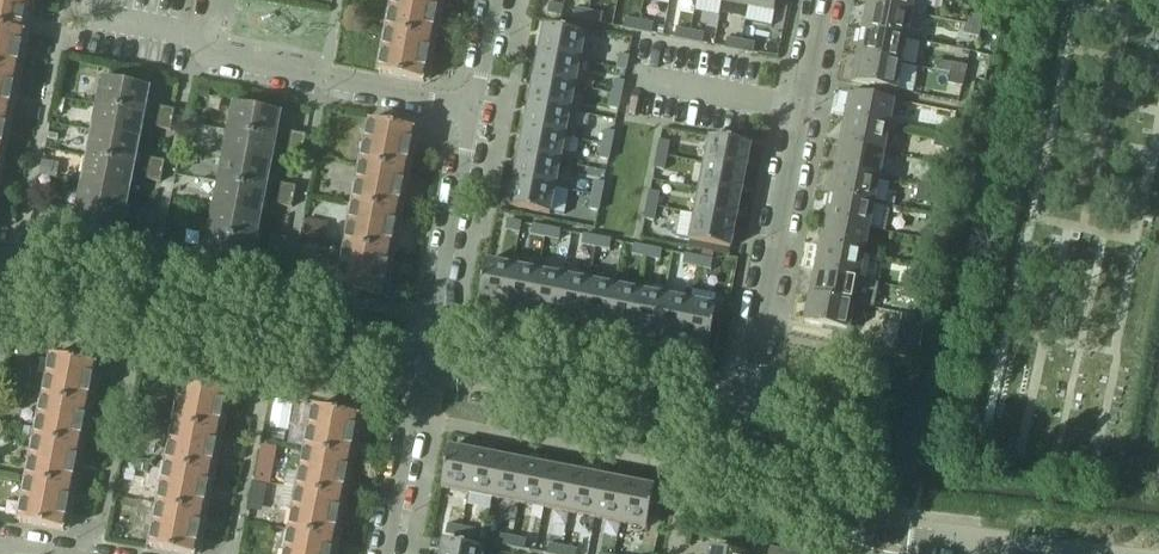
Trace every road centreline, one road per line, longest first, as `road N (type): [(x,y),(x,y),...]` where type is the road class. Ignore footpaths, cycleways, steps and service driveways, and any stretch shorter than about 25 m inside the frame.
road 1 (residential): [(733,427),(822,0)]
road 2 (tertiary): [(422,370),(0,285)]
road 3 (residential): [(472,108),(190,52),(169,35),(67,16)]
road 4 (tertiary): [(733,427),(422,370)]
road 5 (residential): [(422,370),(472,108)]
road 6 (residential): [(1064,553),(917,538),(853,522)]
road 7 (residential): [(384,553),(422,370)]
road 8 (tertiary): [(853,522),(794,454),(733,427)]

